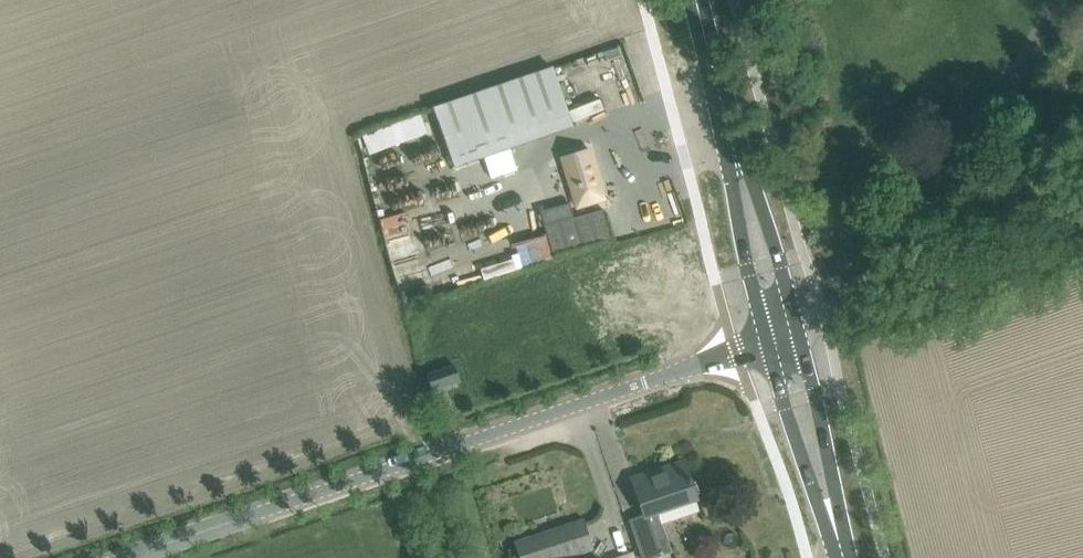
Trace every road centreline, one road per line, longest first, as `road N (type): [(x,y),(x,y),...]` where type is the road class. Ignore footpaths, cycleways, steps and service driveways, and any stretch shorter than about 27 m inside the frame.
road 1 (unclassified): [(120,557),(736,350)]
road 2 (secondary): [(844,557),(800,326)]
road 3 (secondary): [(764,339),(796,453),(838,557)]
road 4 (secondary): [(734,154),(764,339)]
road 5 (secondary): [(800,326),(781,258),(734,154)]
road 6 (secondary): [(734,154),(695,0)]

